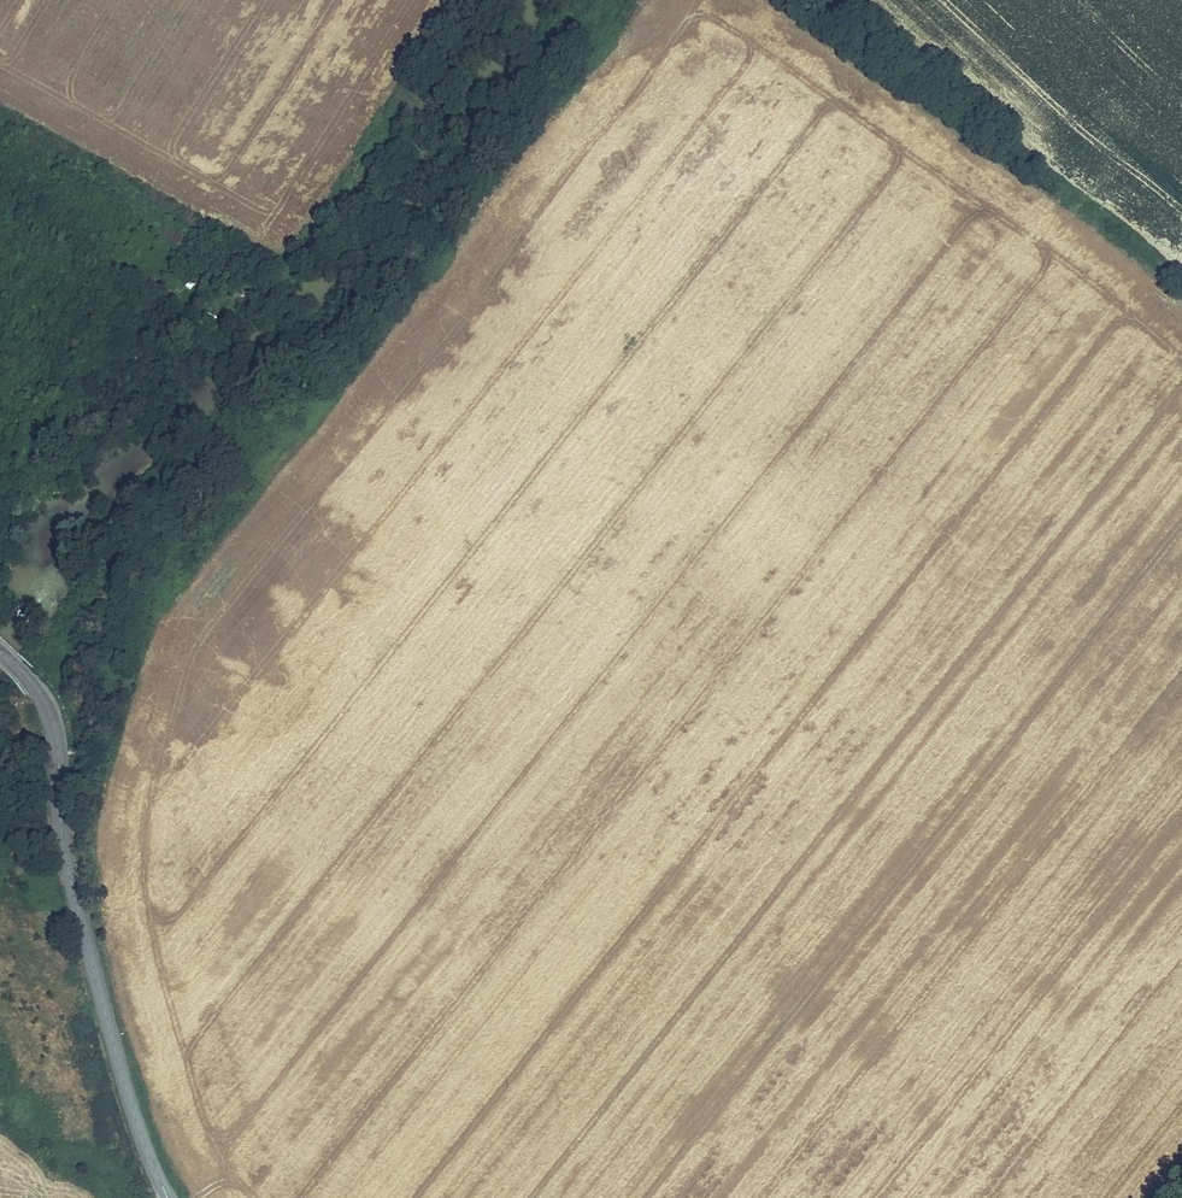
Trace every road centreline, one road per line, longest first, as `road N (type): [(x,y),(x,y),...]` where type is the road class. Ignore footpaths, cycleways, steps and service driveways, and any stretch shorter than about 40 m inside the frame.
road 1 (tertiary): [(0,657),(37,689),(57,731),(63,845),(81,922),(133,1110),(169,1197)]

